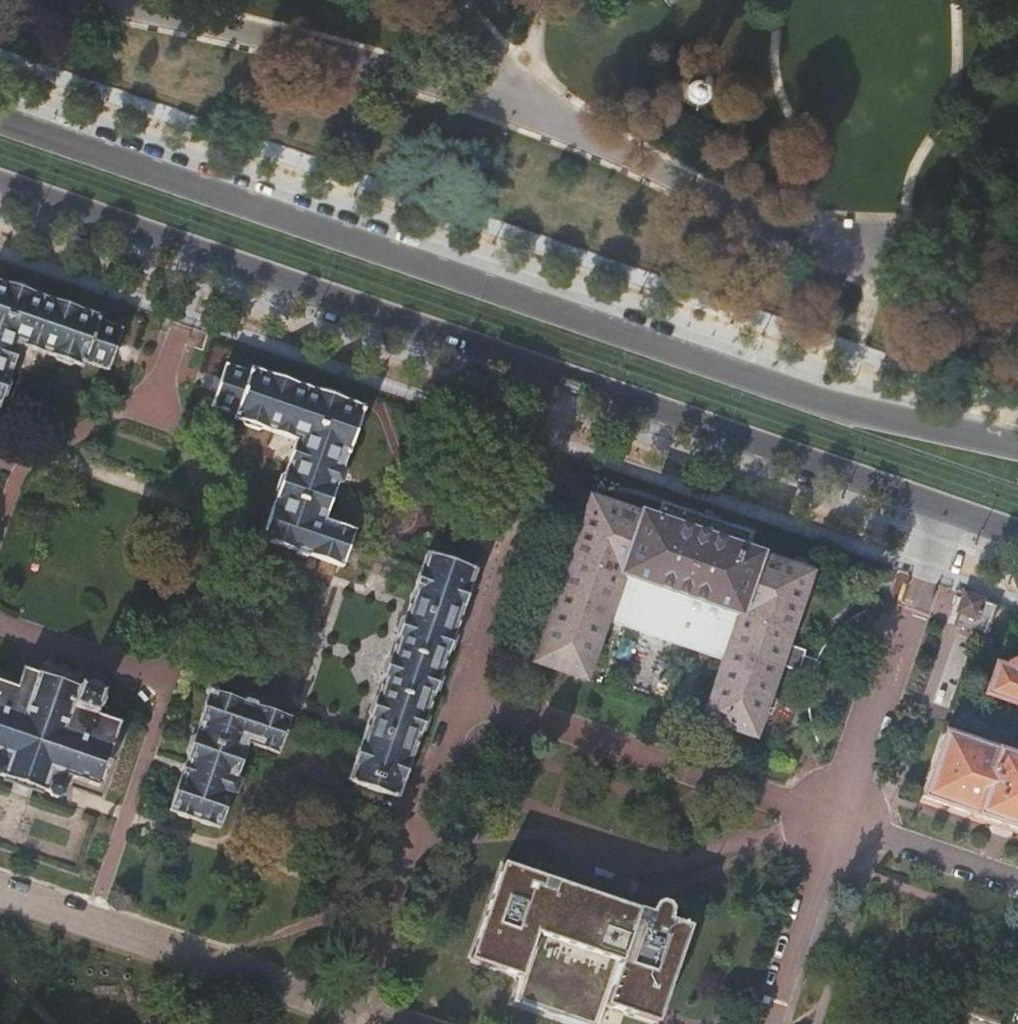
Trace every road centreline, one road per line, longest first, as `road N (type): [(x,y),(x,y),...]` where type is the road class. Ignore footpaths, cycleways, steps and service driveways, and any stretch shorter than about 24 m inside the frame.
road 1 (primary): [(0,187),(1017,537)]
road 2 (primary): [(1017,452),(847,411),(0,122)]

